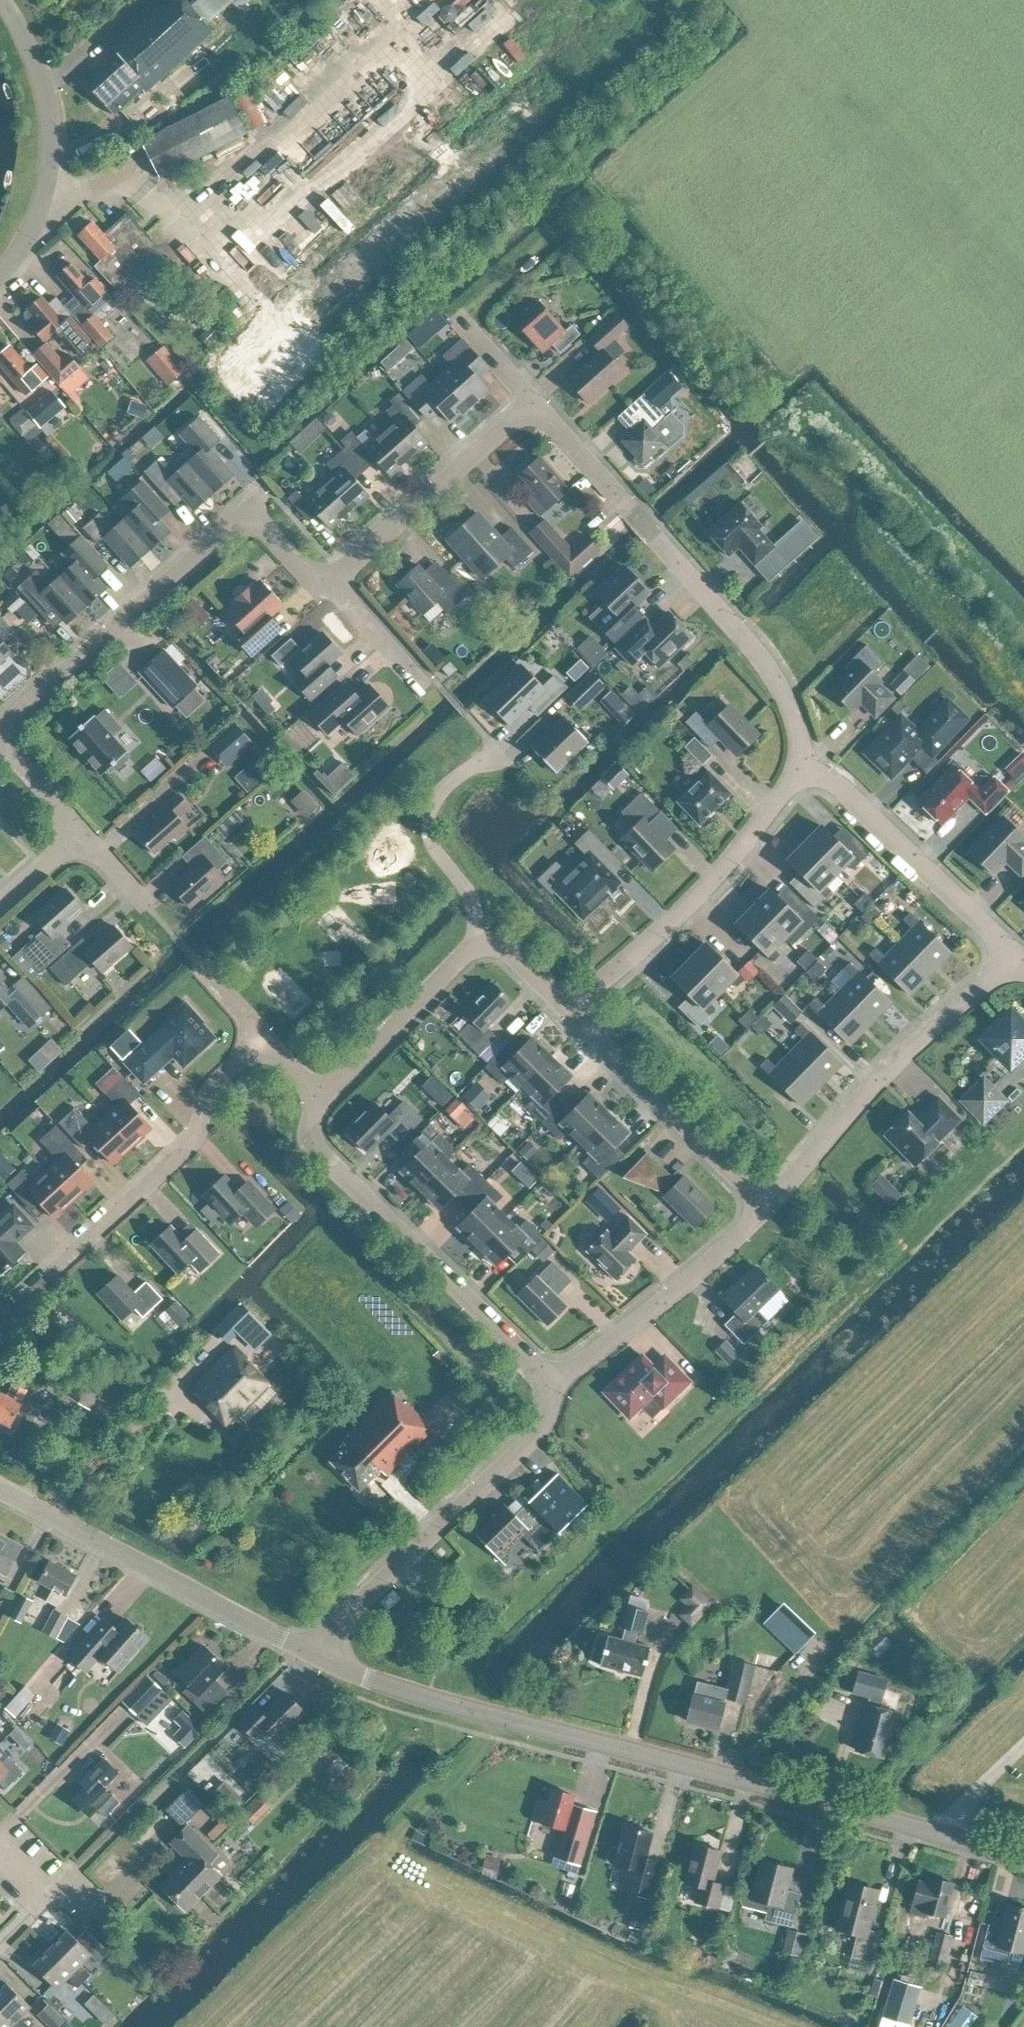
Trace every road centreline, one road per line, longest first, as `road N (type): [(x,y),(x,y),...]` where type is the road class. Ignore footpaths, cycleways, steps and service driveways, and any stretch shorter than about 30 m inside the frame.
road 1 (residential): [(1023,1858),(420,1695),(316,1656)]
road 2 (residential): [(330,585),(297,564),(247,511),(10,721),(0,739)]
road 3 (residential): [(549,1379),(315,1147),(319,1100)]
road 4 (residential): [(316,1656),(349,1602),(535,1436),(549,1379)]
road 5 (residential): [(765,1208),(906,1052),(1017,955)]
road 6 (residential): [(316,1656),(0,1492)]
road 7 (residential): [(809,764),(702,892),(569,1012)]
road 8 (residential): [(50,1270),(185,1147),(210,1091),(264,1036)]
road 9 (tertiary): [(0,274),(21,250),(46,187),(52,128),(45,80),(7,0)]
road 10 (residential): [(809,764),(1017,955)]
road 11 (residential): [(655,536),(766,663),(809,764)]
road 12 (residential): [(569,1012),(765,1208)]
road 13 (residential): [(330,585),(536,402)]
road 14 (residential): [(549,1379),(765,1208)]
road 15 (residential): [(477,948),(473,902),(435,850),(430,817),(448,786),(499,751)]
road 16 (residential): [(319,1100),(477,948)]
road 17 (residential): [(655,536),(536,402)]
road 18 (residential): [(419,682),(330,585)]
road 19 (residential): [(0,1945),(44,1896),(0,1855)]
road 20 (residential): [(84,834),(0,741)]

